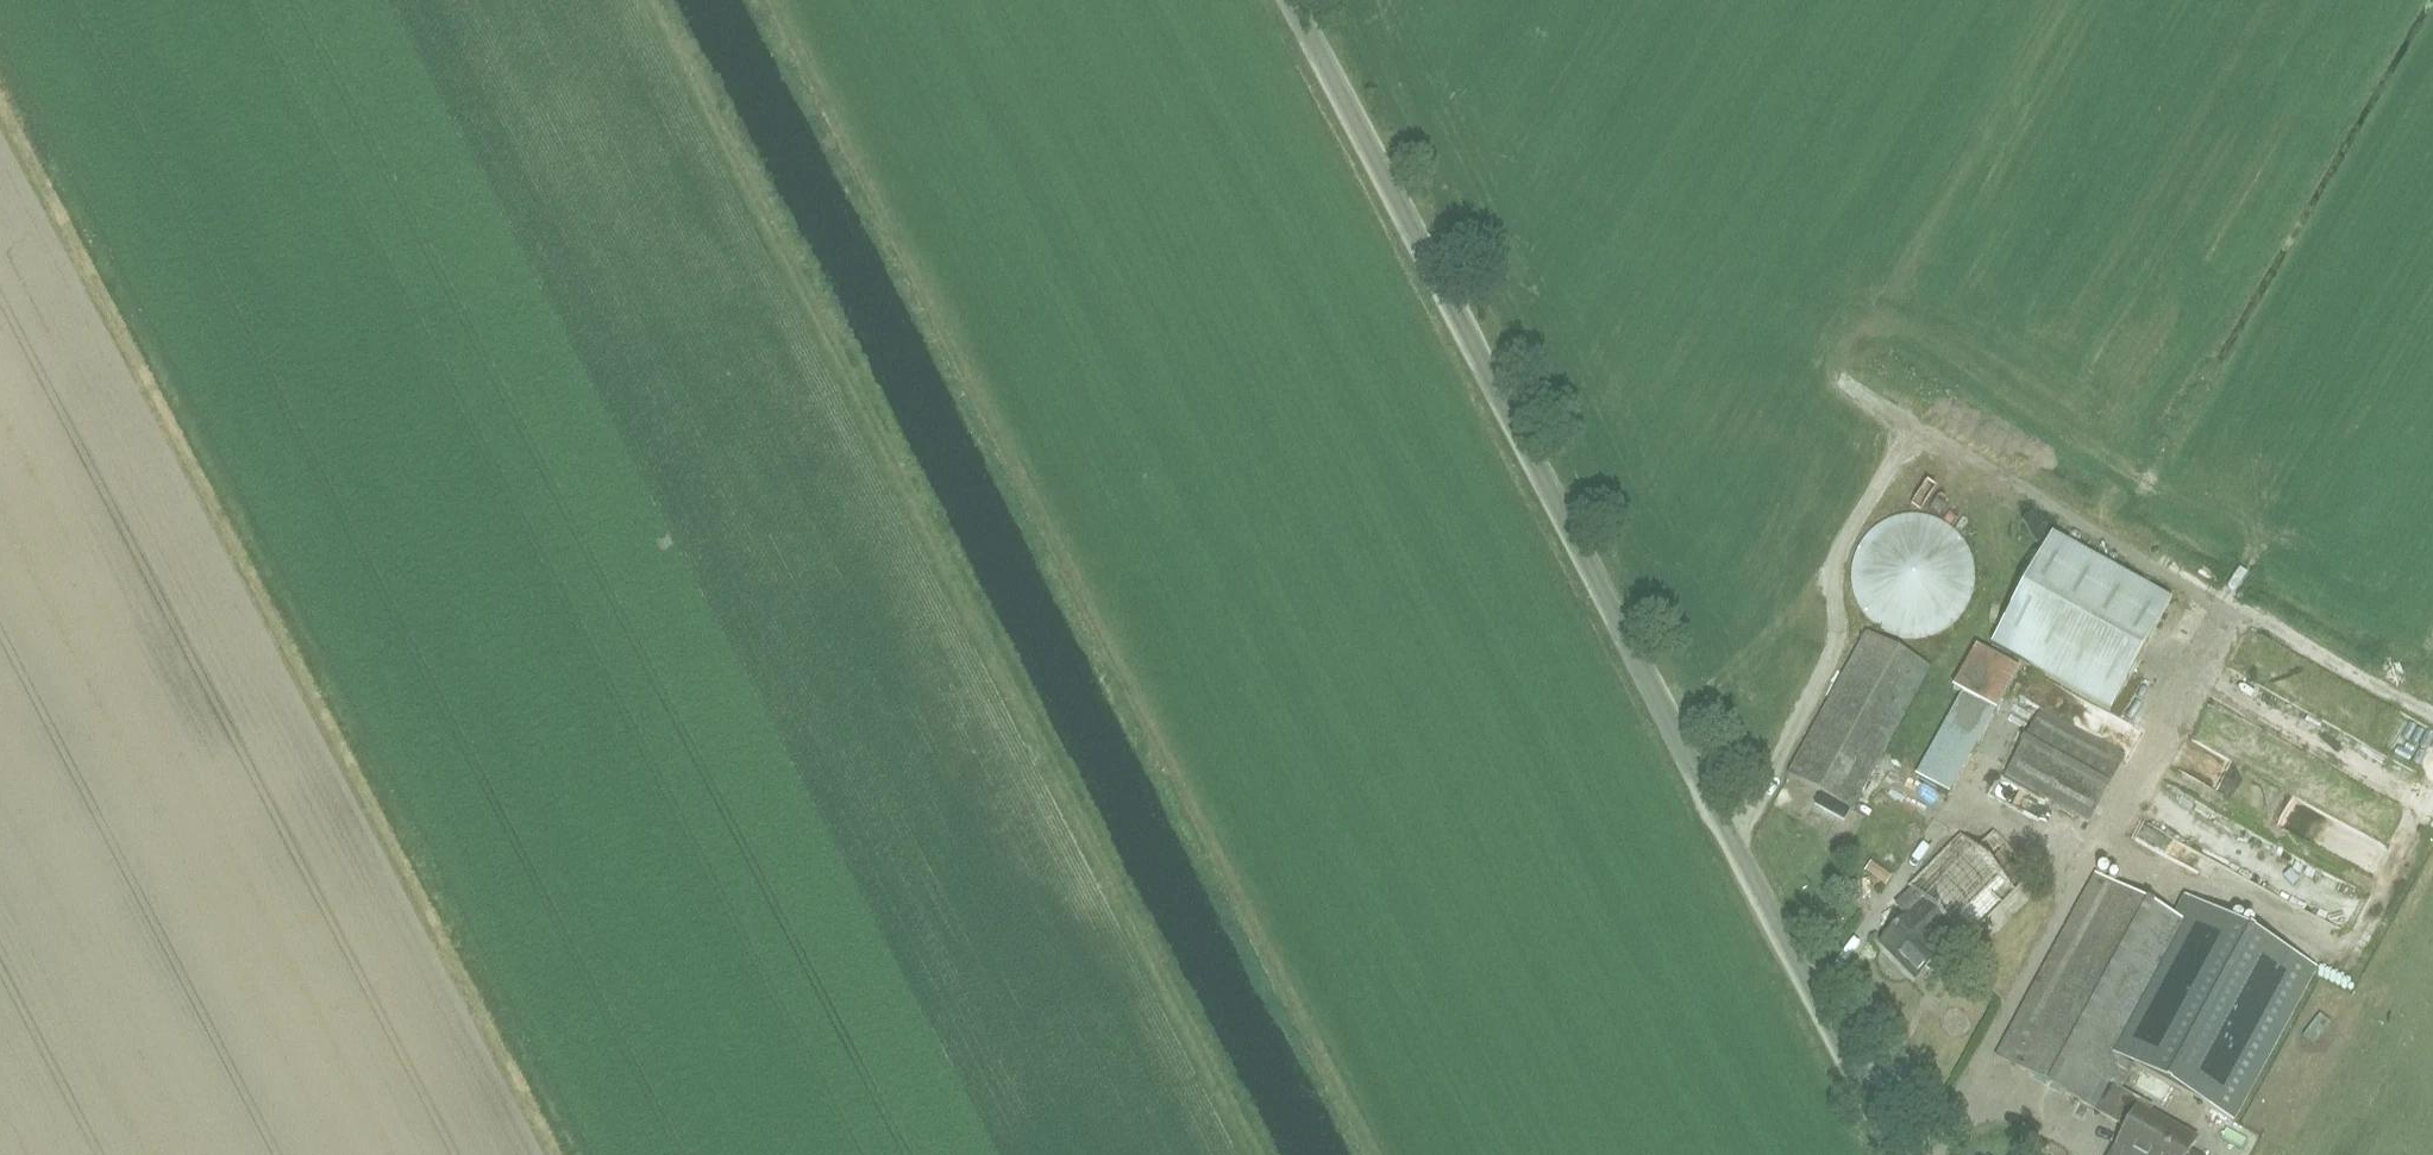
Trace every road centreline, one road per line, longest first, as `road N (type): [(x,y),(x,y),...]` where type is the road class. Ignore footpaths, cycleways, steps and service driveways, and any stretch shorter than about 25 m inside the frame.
road 1 (track): [(765,0),(1370,1154)]
road 2 (unclassified): [(1903,1154),(1516,397),(1301,0)]

